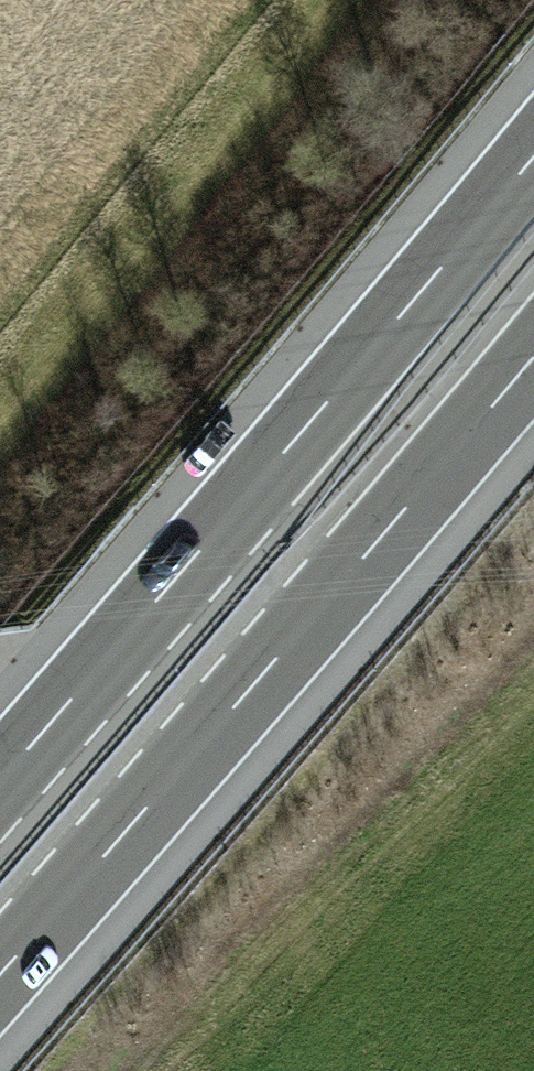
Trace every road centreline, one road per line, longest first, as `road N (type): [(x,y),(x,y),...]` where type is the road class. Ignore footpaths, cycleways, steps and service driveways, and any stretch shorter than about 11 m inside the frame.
road 1 (motorway): [(533,154),(0,779)]
road 2 (motorway): [(0,978),(533,359)]

